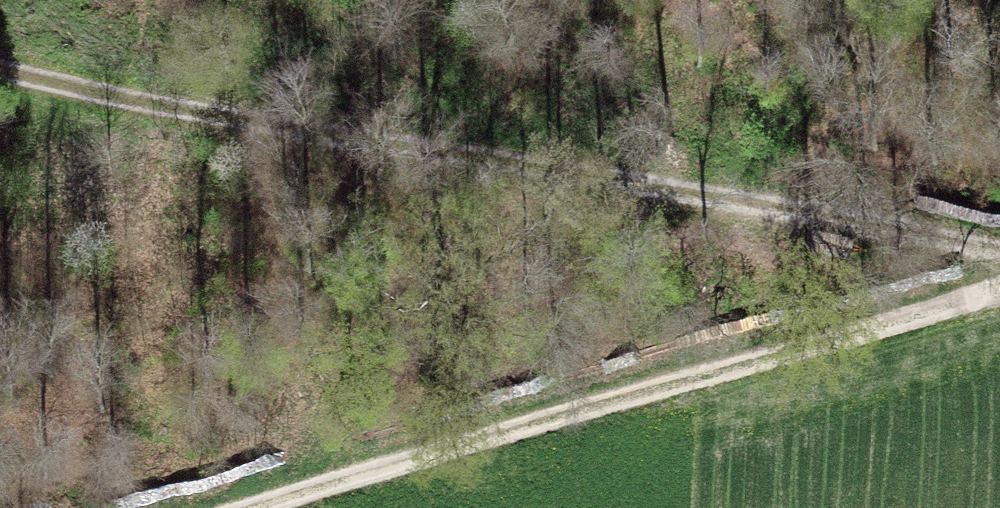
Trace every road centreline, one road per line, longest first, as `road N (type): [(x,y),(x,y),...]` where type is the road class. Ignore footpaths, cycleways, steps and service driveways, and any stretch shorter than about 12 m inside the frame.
road 1 (track): [(0,73),(268,128),(999,250)]
road 2 (track): [(249,507),(999,286)]

